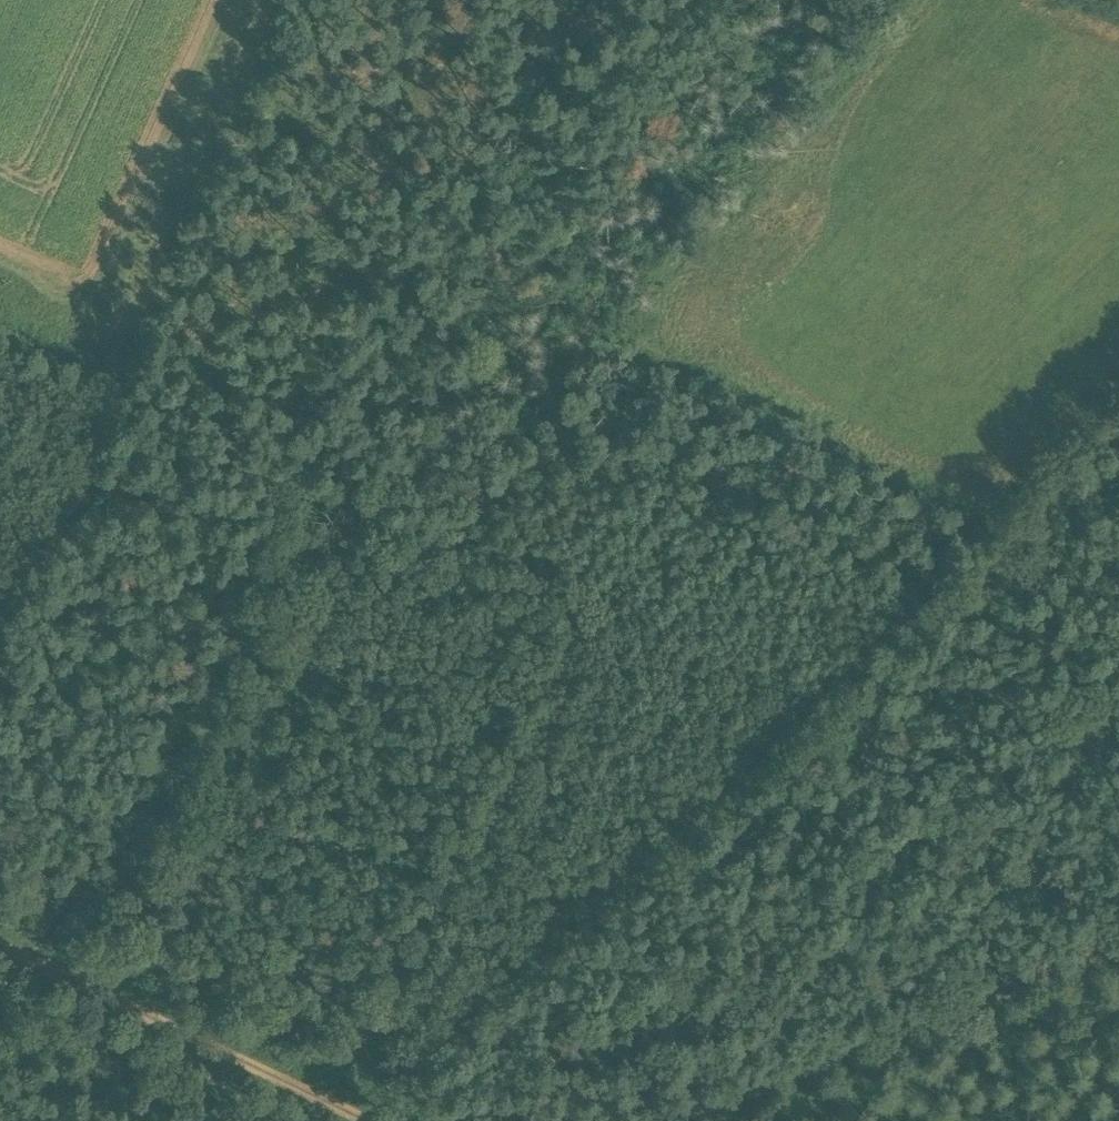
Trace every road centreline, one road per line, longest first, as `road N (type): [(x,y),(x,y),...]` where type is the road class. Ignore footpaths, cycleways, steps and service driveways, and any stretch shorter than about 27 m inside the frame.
road 1 (track): [(362,1120),(27,967)]

